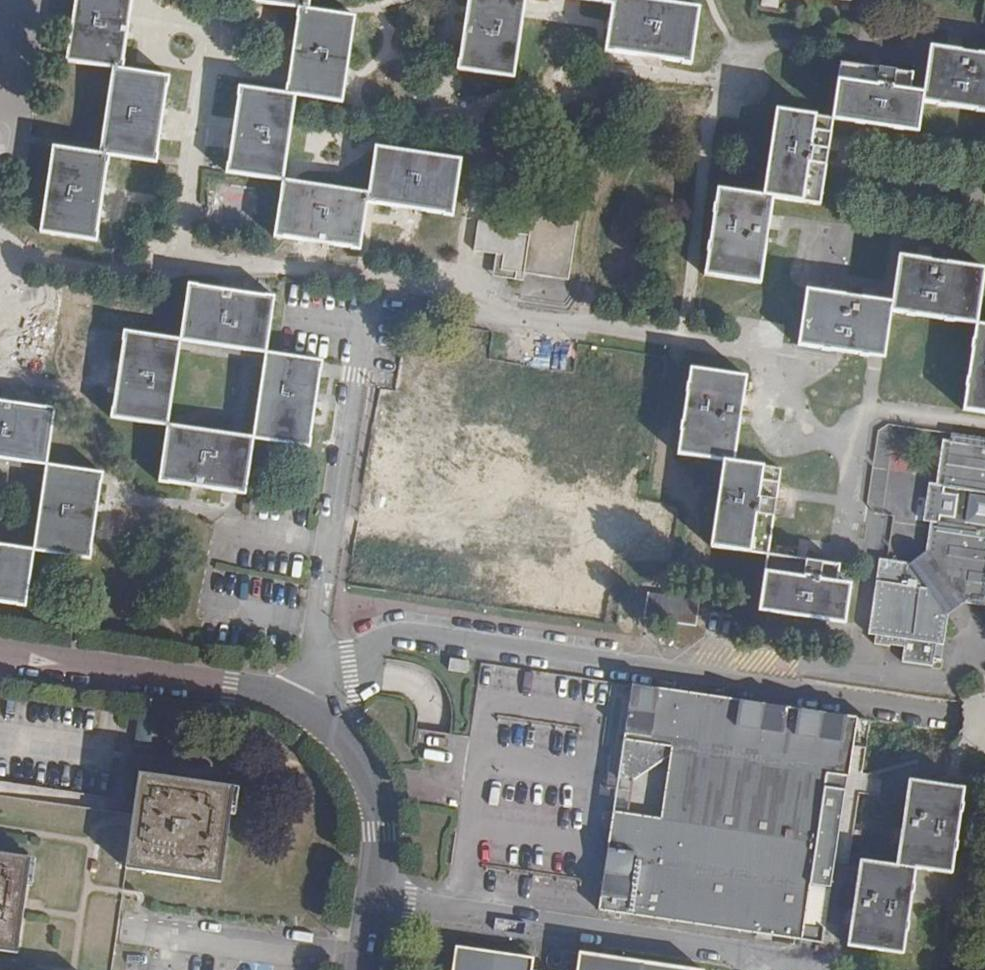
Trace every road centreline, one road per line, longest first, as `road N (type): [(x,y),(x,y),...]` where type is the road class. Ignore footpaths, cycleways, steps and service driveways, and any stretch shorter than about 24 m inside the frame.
road 1 (residential): [(371,898),(828,969),(856,796),(893,802),(898,771)]
road 2 (residential): [(984,720),(414,634),(384,636),(322,670)]
road 3 (unclassified): [(292,313),(366,324),(320,624),(322,670)]
road 4 (residential): [(299,707),(229,689),(0,655)]
road 5 (residential): [(371,898),(379,832),(367,774),(337,735),(299,707)]

